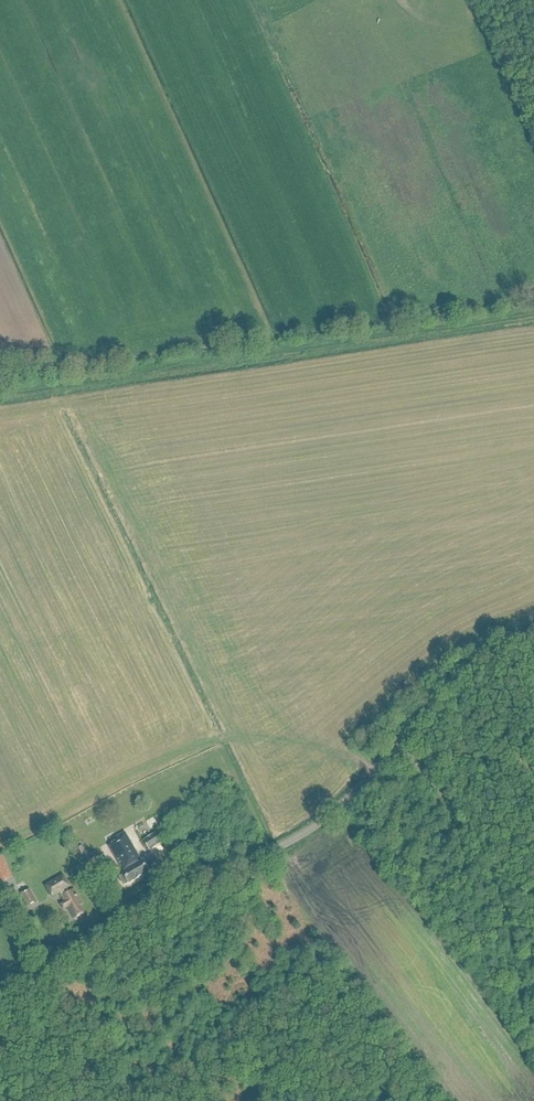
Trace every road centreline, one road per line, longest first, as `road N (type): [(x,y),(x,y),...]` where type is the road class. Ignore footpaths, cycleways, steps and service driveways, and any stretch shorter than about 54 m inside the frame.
road 1 (unclassified): [(0,989),(148,902),(305,832),(348,799),(394,744)]
road 2 (unclassified): [(394,744),(533,904)]
road 3 (unclassified): [(394,744),(457,674),(533,632)]

